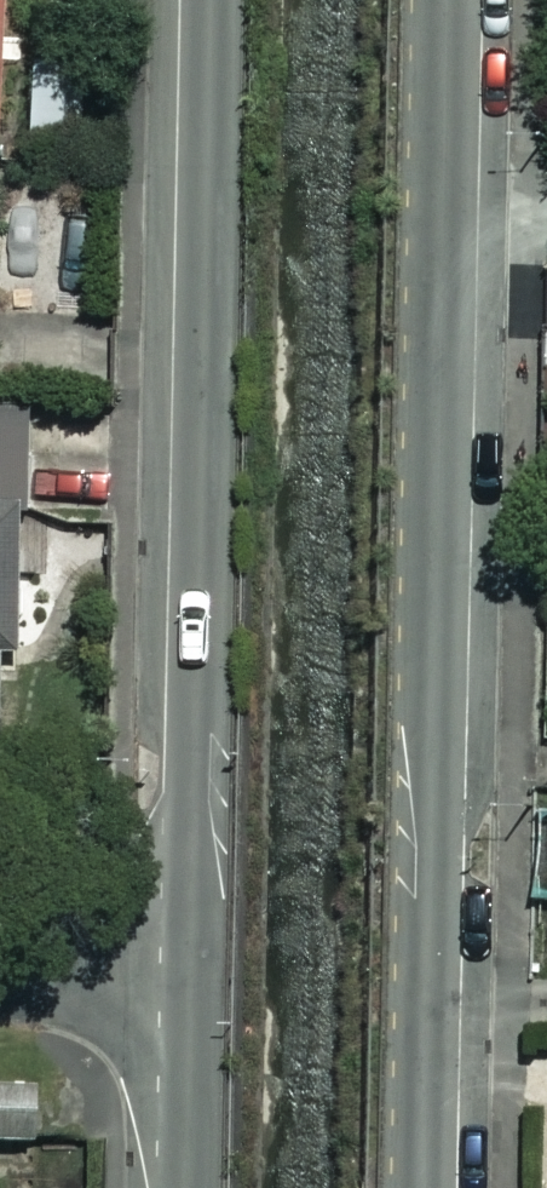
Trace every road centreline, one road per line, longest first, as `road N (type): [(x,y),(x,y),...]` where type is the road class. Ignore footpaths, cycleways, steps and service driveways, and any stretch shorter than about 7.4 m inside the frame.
road 1 (residential): [(448,0),(428,1187)]
road 2 (residential): [(190,979),(212,0)]
road 3 (residential): [(187,1187),(190,979)]
road 4 (residential): [(0,974),(190,979)]

